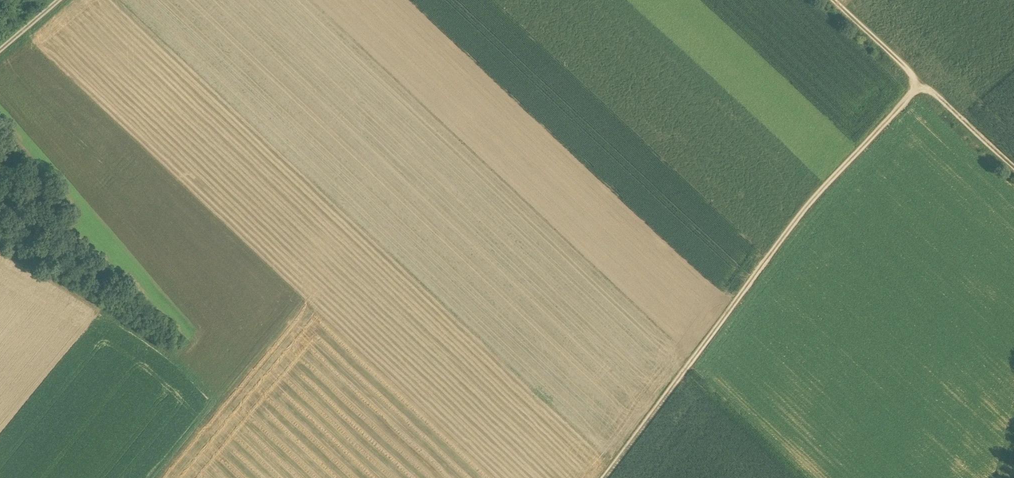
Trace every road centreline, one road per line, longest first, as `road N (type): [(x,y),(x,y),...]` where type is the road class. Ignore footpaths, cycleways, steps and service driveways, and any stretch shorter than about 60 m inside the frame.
road 1 (track): [(613,477),(908,91)]
road 2 (track): [(0,253),(132,326),(215,399),(150,477)]
road 3 (track): [(833,0),(1013,170)]

